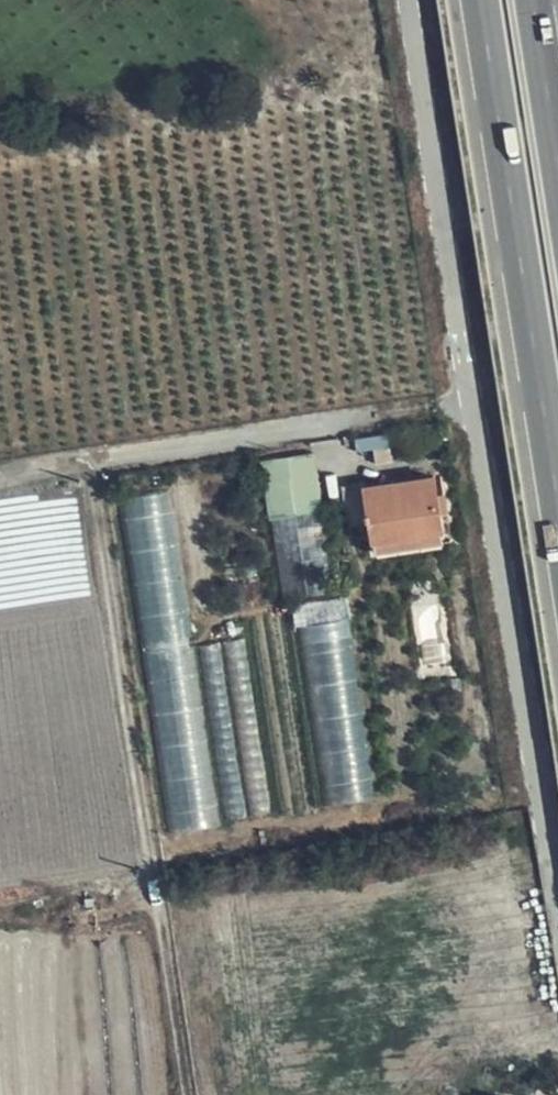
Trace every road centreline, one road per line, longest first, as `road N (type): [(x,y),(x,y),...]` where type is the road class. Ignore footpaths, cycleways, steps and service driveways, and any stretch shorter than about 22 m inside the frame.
road 1 (unclassified): [(410,0),(557,876)]
road 2 (trunk): [(481,0),(557,495)]
road 3 (unclassified): [(0,475),(426,408)]
road 4 (trunk): [(557,162),(533,0)]

